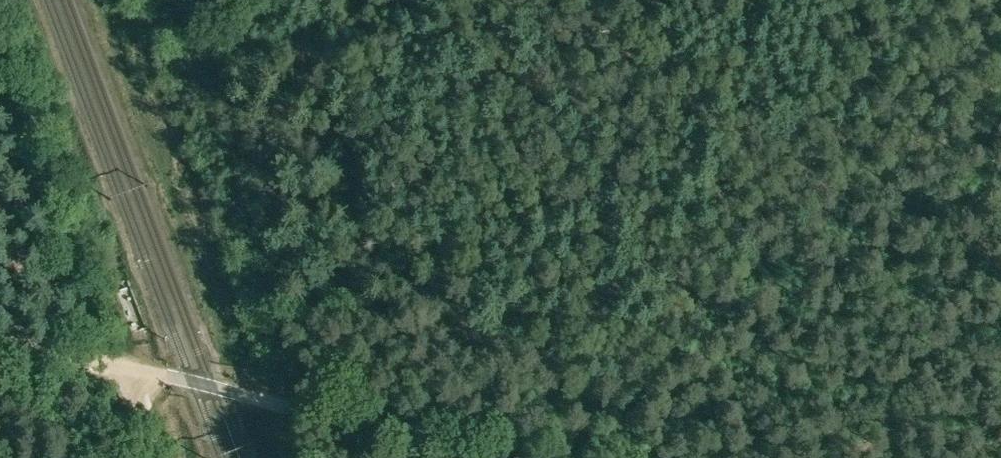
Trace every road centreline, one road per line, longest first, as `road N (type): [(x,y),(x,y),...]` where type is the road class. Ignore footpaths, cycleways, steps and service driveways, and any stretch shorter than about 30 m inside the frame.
road 1 (track): [(112,368),(340,416)]
road 2 (track): [(340,416),(491,457)]

